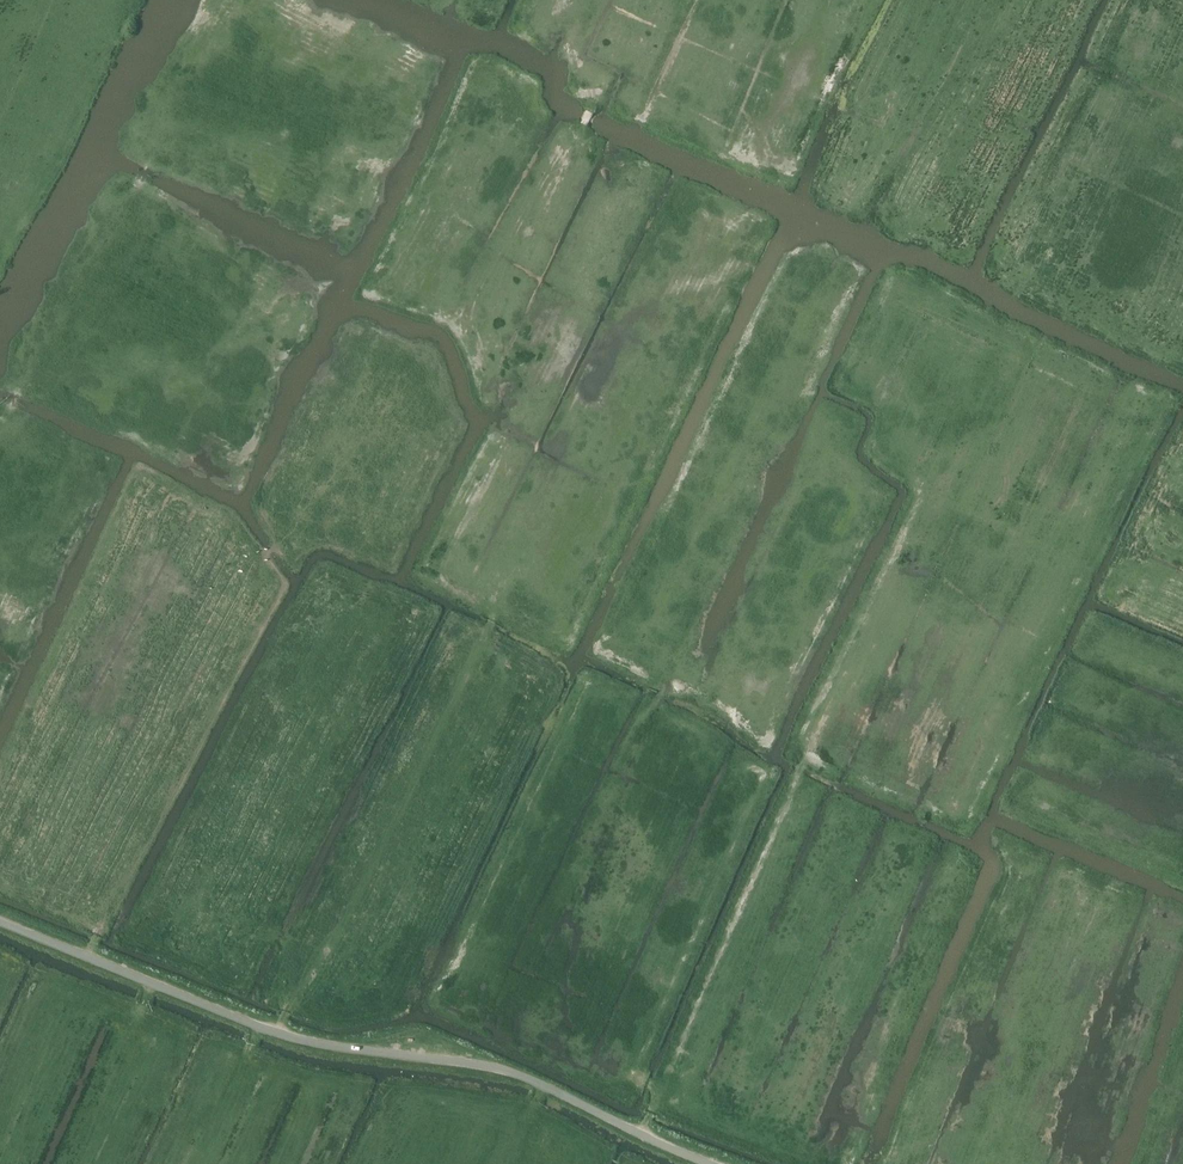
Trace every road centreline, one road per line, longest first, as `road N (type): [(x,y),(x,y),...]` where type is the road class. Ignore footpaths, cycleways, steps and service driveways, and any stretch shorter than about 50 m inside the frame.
road 1 (unclassified): [(709,1163),(525,1077),(306,1040),(0,920)]

